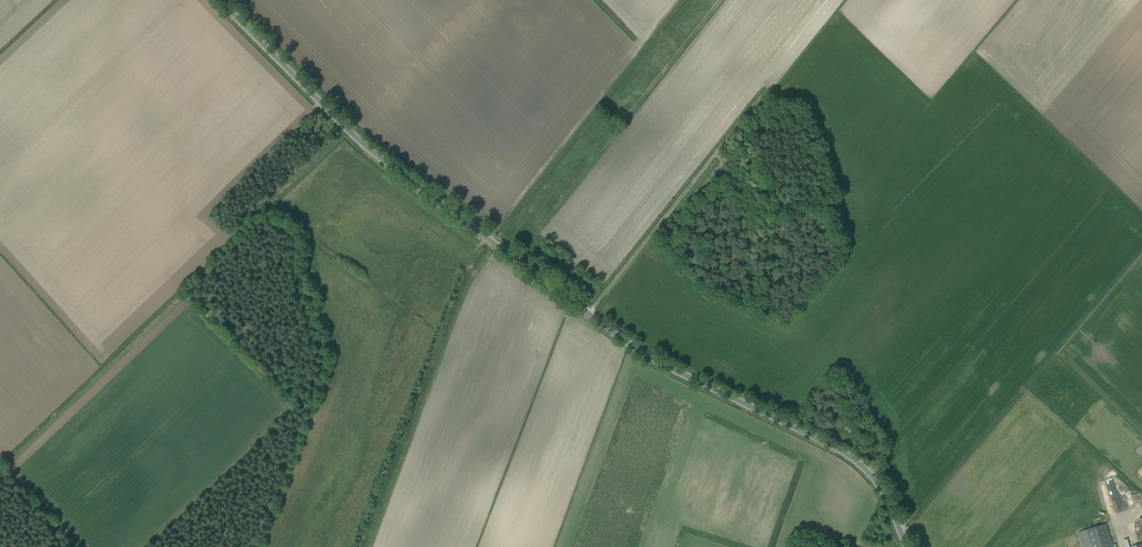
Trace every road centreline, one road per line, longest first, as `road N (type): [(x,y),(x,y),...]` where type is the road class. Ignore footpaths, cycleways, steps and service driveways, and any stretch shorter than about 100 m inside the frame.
road 1 (unclassified): [(906,546),(866,468),(617,336),(390,164),(218,0)]

